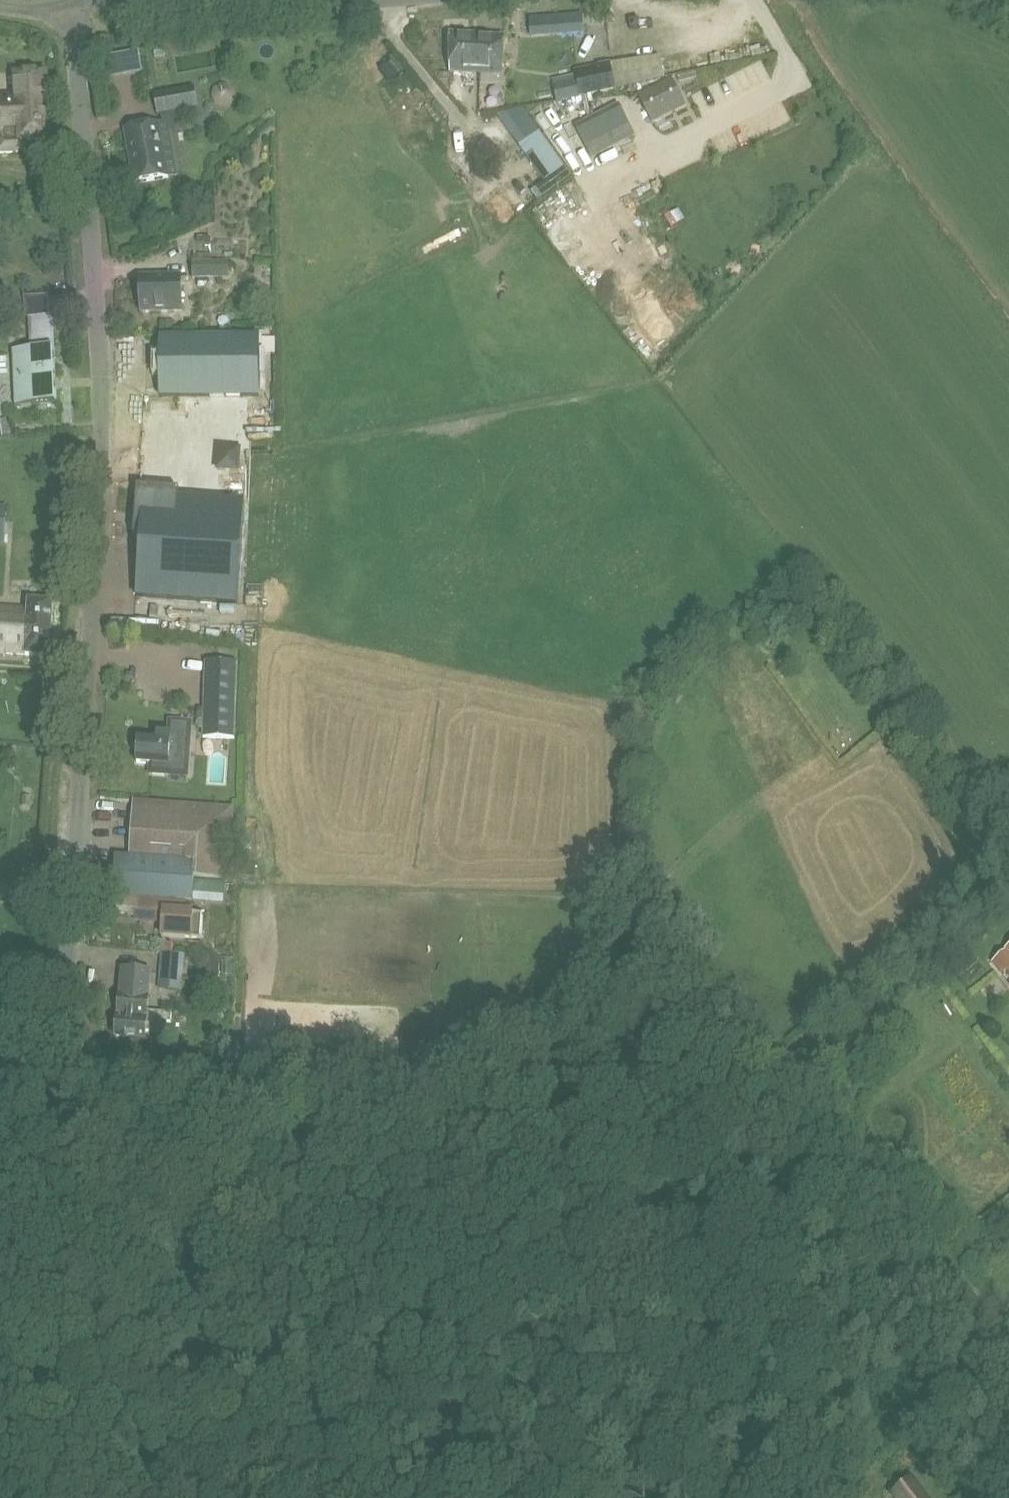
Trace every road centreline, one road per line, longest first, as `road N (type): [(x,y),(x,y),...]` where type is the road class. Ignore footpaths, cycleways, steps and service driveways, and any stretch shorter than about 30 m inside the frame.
road 1 (unclassified): [(73,889),(94,300),(73,6)]
road 2 (unclassified): [(26,1497),(73,889)]
road 3 (unclassified): [(450,0),(281,0)]

